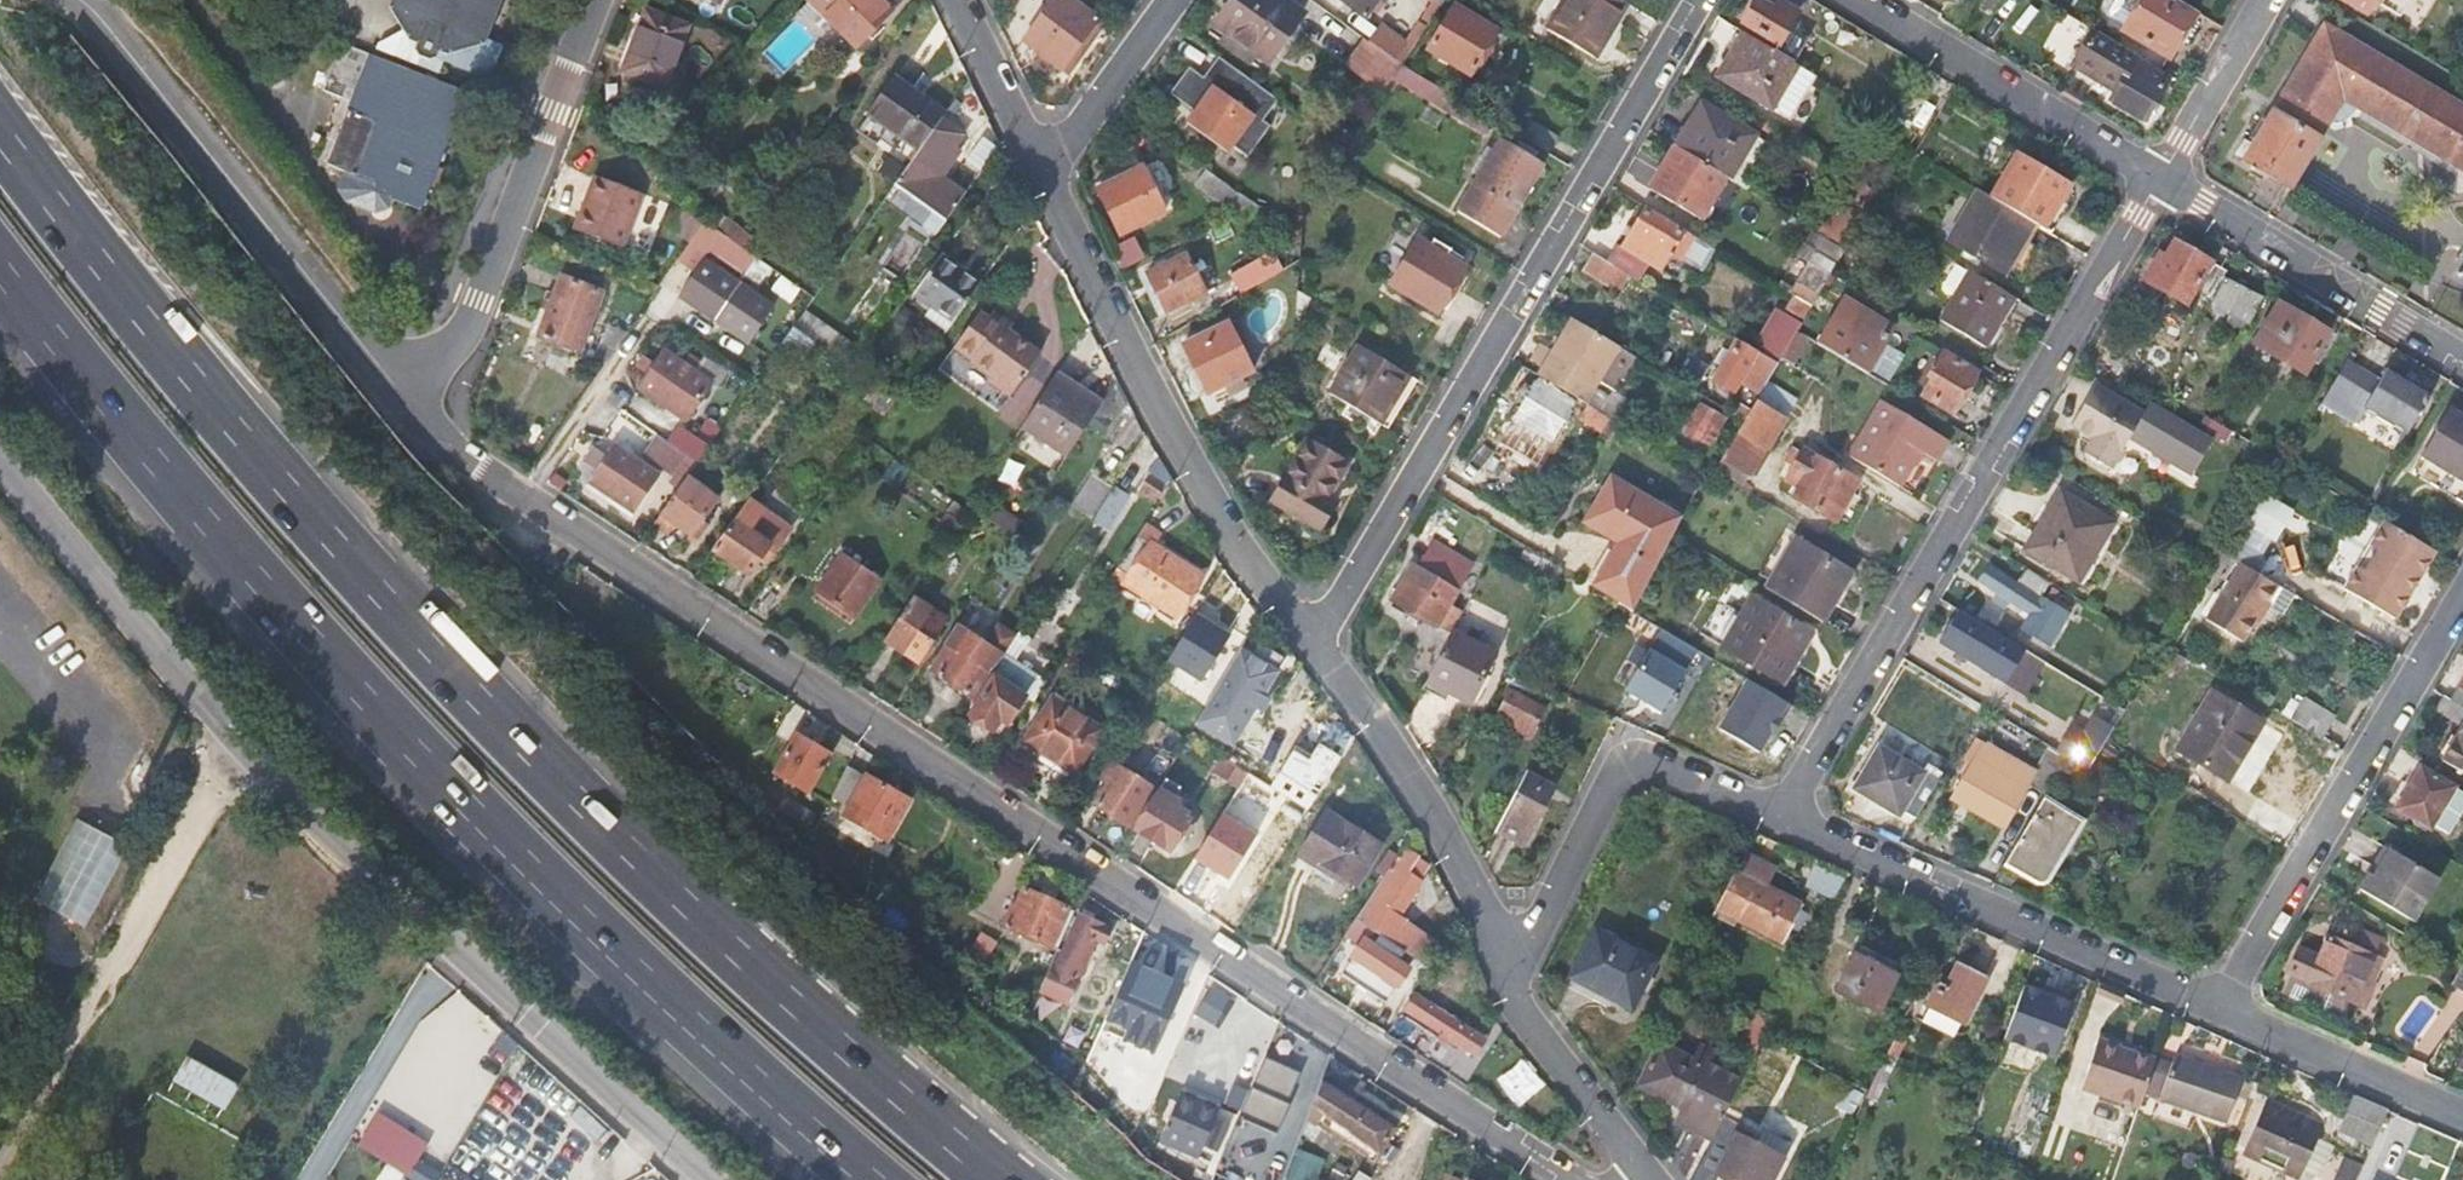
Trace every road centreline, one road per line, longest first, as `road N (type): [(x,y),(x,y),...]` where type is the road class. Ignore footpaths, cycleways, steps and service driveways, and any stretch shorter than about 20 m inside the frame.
road 1 (motorway): [(1000,1179),(793,1001),(467,684),(237,430),(0,129)]
road 2 (residential): [(401,397),(439,438),(536,508),(1570,1179)]
road 3 (motorway): [(0,275),(146,454),(406,745),(630,968),(876,1179)]
road 4 (unclassified): [(0,451),(244,746),(714,1179)]
road 5 (residential): [(1700,0),(1339,598),(1304,635)]
road 6 (residential): [(1779,817),(2159,181)]
road 7 (unclassified): [(1304,635),(1254,573),(1160,408),(1034,161)]
road 8 (tertiary): [(75,0),(401,397)]
road 9 (residential): [(2215,1010),(2462,593)]
road 10 (residential): [(1779,817),(2215,1010)]
road 11 (track): [(244,746),(0,1155)]
road 12 (tertiary): [(401,397),(460,337),(479,301),(595,0)]
road 13 (residential): [(1499,948),(1545,911),(1607,789),(1631,770),(1662,766),(1779,817)]
road 14 (unclassified): [(1499,948),(1402,765),(1304,635)]
road 15 (residential): [(2159,181),(2462,364)]
road 16 (residential): [(1859,0),(2159,181)]
road 17 (unclassified): [(1652,1179),(1520,1011),(1499,948)]
road 18 (residential): [(2215,1010),(2462,1119)]
road 19 (residential): [(1173,0),(1079,130),(1034,161)]
road 20 (residential): [(2159,181),(2266,0)]
road 21 (unclassified): [(1034,161),(955,0)]

